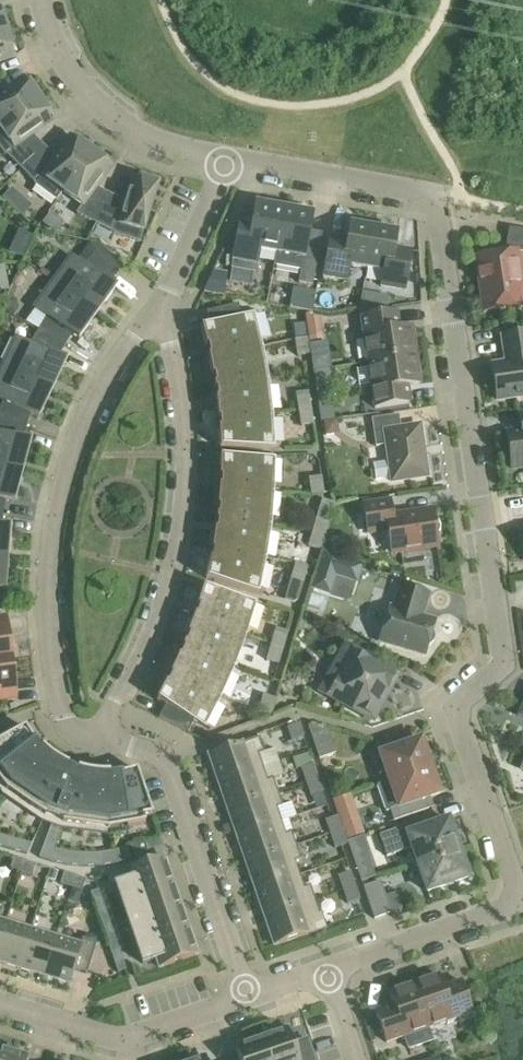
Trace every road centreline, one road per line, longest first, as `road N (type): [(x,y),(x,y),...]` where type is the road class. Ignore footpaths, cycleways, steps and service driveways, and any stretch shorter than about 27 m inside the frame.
road 1 (residential): [(327,971),(522,901),(456,708),(505,662),(436,204)]
road 2 (residential): [(100,742),(78,735),(57,712),(48,571),(55,516),(101,389),(161,323)]
road 3 (residential): [(100,742),(162,617),(189,491),(184,406),(161,323)]
road 4 (residential): [(248,999),(168,760),(100,742)]
road 5 (unclassified): [(227,173),(133,138),(87,103),(52,58),(40,0)]
road 6 (residential): [(248,999),(116,1041),(0,1007)]
road 7 (unclassified): [(436,204),(227,173)]
road 8 (residential): [(161,323),(227,173)]

